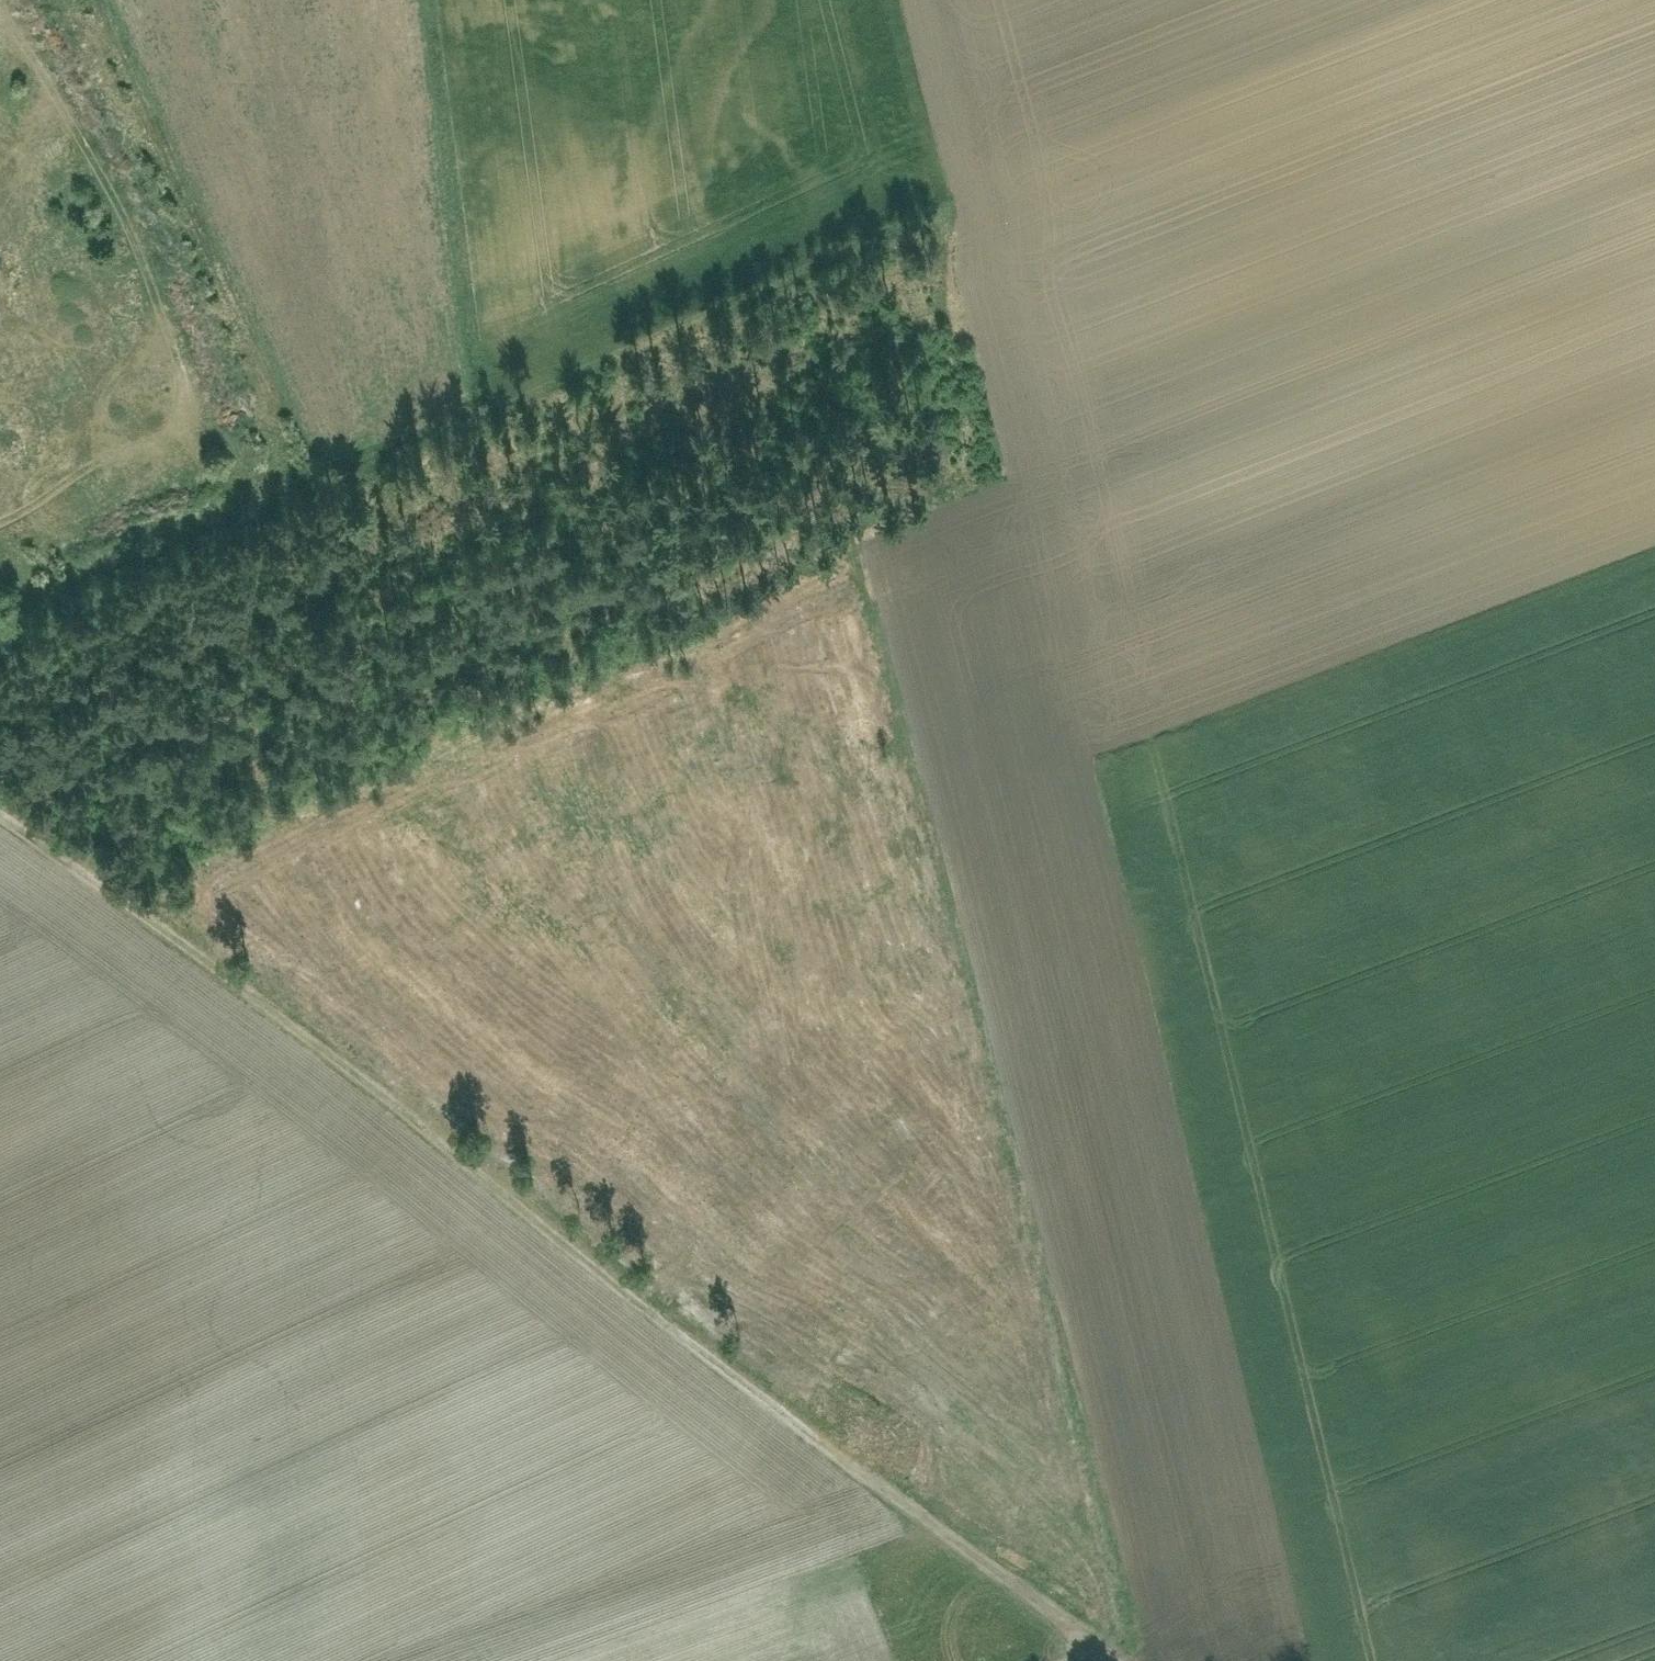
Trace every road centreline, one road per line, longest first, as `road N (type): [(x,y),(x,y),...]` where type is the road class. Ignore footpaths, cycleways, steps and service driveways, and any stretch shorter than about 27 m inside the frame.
road 1 (track): [(1119,1660),(1085,1651),(0,832)]
road 2 (track): [(11,0),(43,60),(26,180),(0,242)]

